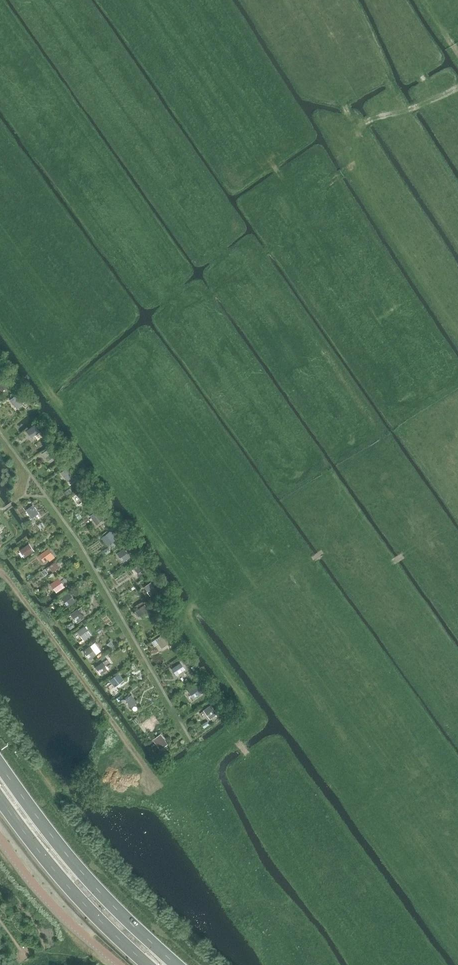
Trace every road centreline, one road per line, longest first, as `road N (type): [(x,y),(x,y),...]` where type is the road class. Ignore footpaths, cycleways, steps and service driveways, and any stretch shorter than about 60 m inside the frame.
road 1 (primary): [(176,964),(87,879),(0,763)]
road 2 (track): [(0,572),(151,775)]
road 3 (primary): [(0,798),(72,892),(147,964)]

